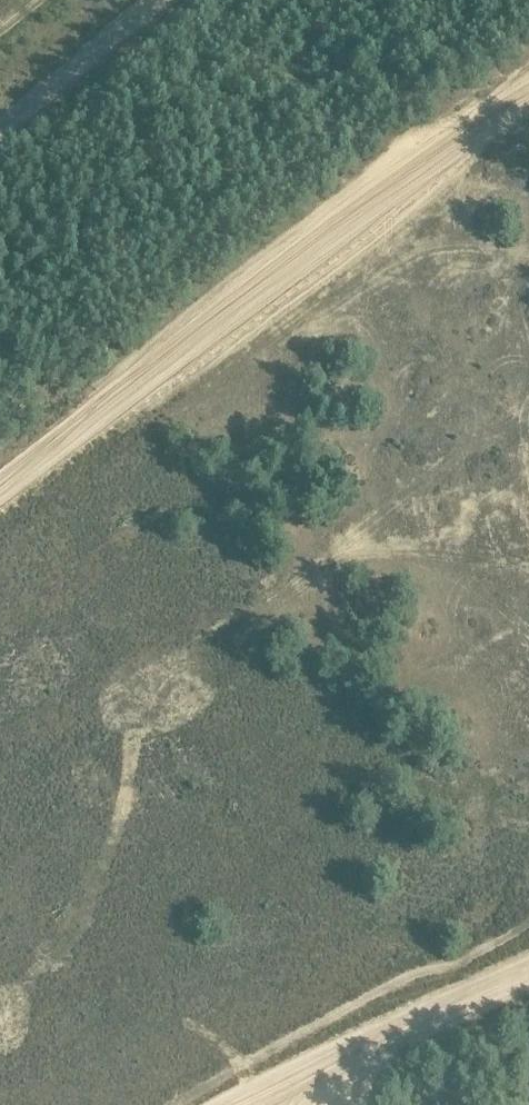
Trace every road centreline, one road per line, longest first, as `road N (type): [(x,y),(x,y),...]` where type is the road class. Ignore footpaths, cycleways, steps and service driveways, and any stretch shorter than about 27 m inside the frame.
road 1 (track): [(528,101),(476,130),(0,486)]
road 2 (track): [(0,129),(163,0)]

